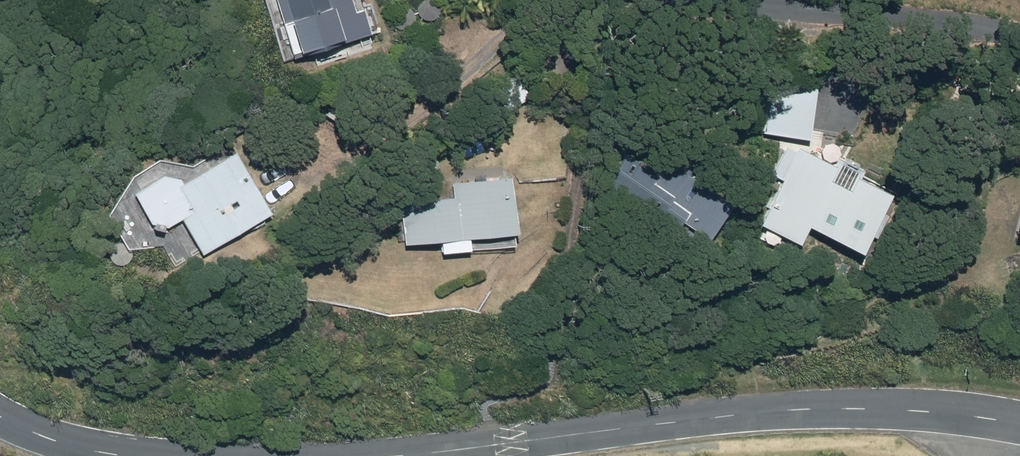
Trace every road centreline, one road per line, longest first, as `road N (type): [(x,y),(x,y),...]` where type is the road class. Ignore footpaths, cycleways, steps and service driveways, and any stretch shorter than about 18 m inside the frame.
road 1 (unclassified): [(402,455),(792,412),(869,409),(1019,425)]
road 2 (residential): [(694,0),(1019,45)]
road 3 (unclassified): [(0,418),(41,438),(121,455)]

